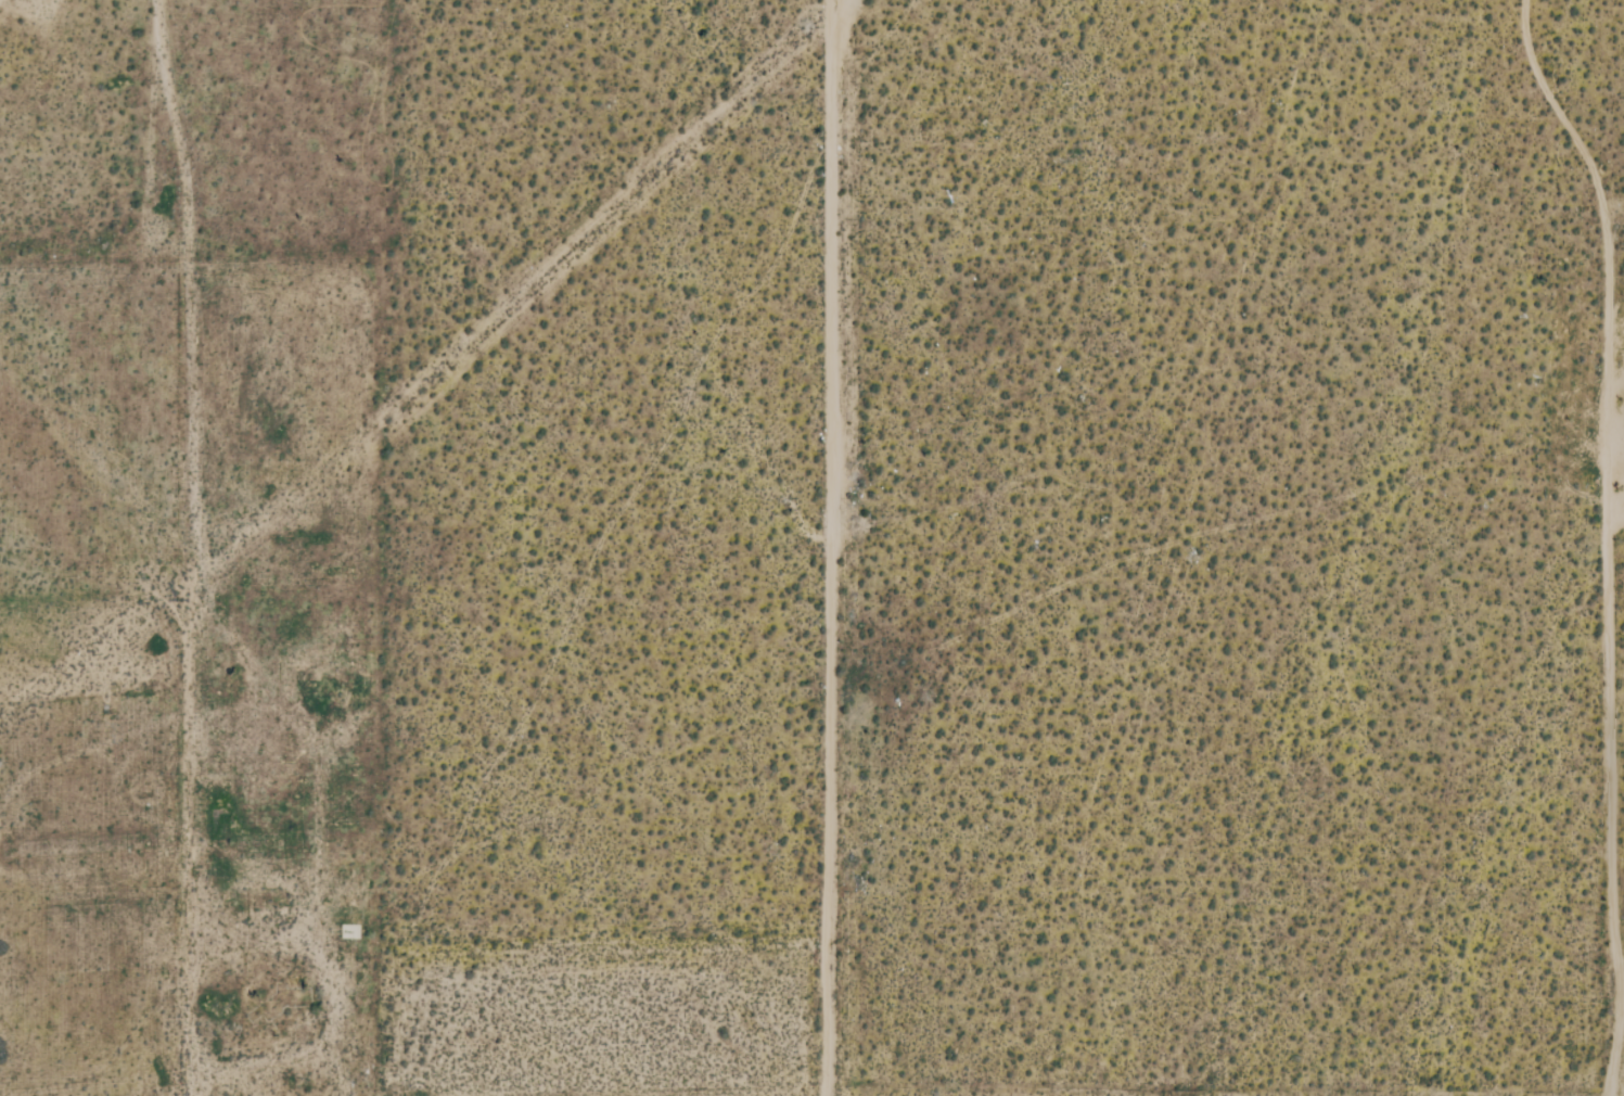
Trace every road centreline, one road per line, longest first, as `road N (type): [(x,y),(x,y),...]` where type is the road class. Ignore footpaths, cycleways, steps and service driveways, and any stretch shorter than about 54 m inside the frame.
road 1 (track): [(827,1095),(838,0)]
road 2 (track): [(1623,397),(1609,383),(1599,196),(1588,158),(1550,105),(1532,61),(1521,0)]

